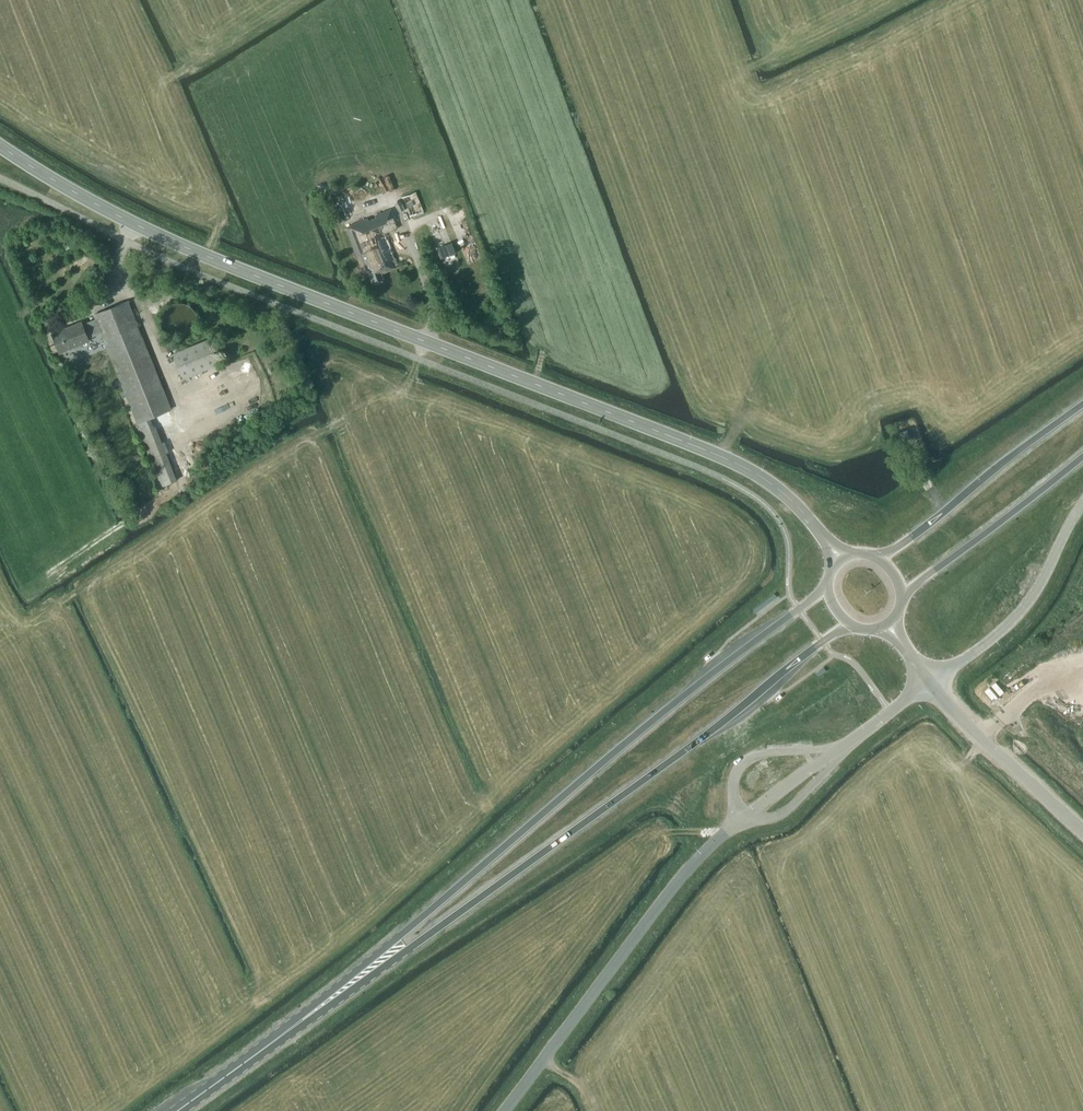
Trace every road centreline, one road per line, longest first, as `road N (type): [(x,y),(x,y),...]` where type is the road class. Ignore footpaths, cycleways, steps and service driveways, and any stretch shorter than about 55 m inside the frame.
road 1 (secondary): [(841,560),(796,506),(743,467),(233,267),(96,204),(0,146)]
road 2 (primary): [(826,586),(642,729),(257,1053)]
road 3 (primary): [(257,1053),(850,625)]
road 4 (tertiary): [(511,1110),(694,863),(933,683)]
road 5 (primary): [(1082,404),(879,559)]
road 6 (unclassified): [(933,683),(1028,603),(1082,503)]
road 7 (primary): [(901,595),(1082,455)]
road 8 (tertiary): [(1082,831),(933,683)]

